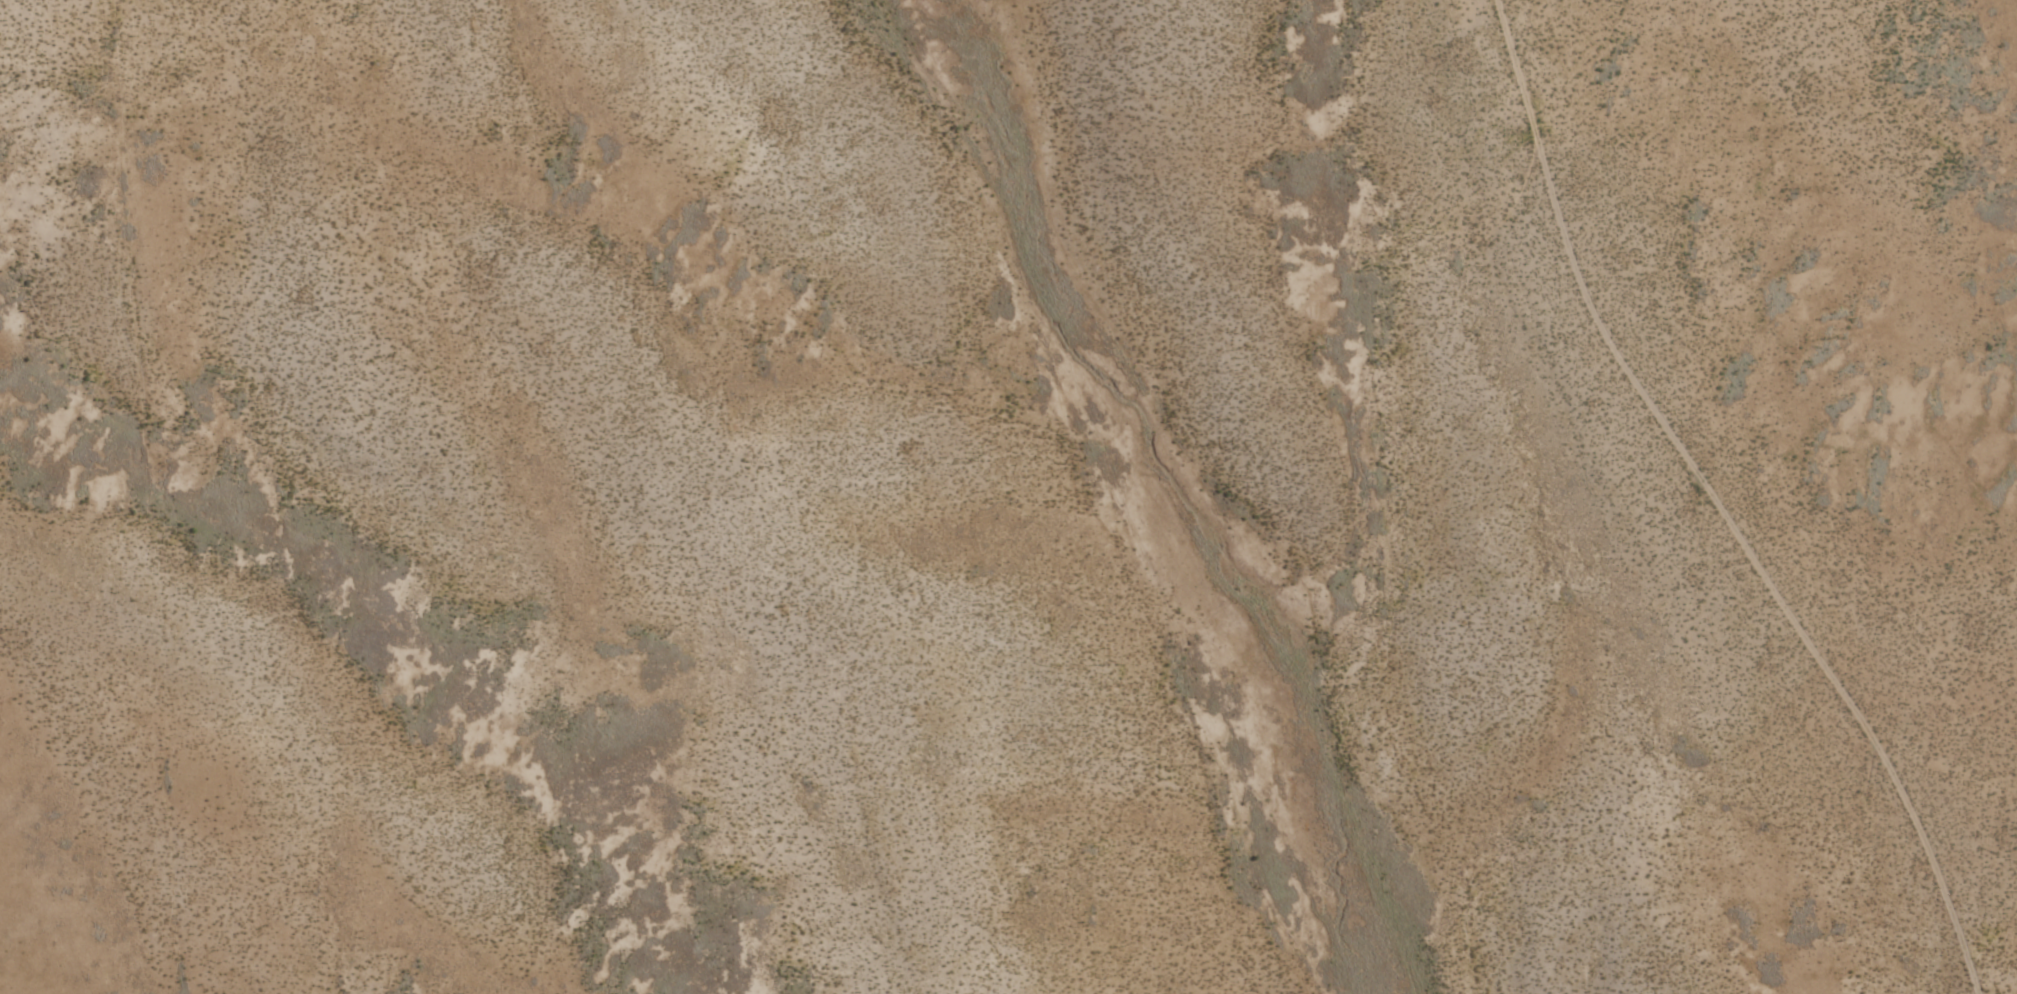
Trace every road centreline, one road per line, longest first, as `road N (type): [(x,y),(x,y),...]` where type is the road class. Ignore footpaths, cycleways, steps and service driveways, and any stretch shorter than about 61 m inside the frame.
road 1 (track): [(1520,0),(1590,239),(1876,709),(1912,836),(1922,962),(1937,993)]

